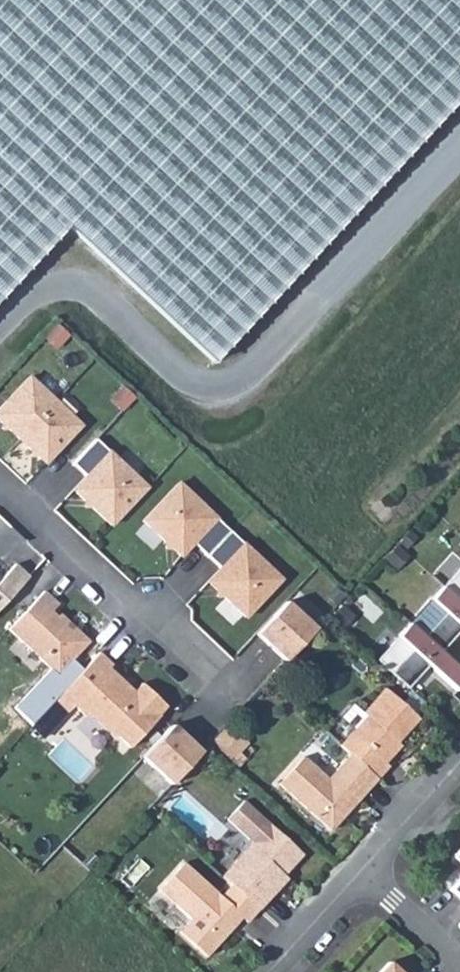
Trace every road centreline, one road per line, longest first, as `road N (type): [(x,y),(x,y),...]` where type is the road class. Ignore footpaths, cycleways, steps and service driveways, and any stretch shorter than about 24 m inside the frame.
road 1 (residential): [(212,679),(0,489)]
road 2 (residential): [(459,770),(364,877)]
road 3 (residential): [(459,966),(364,877)]
road 4 (residential): [(364,877),(277,971)]

